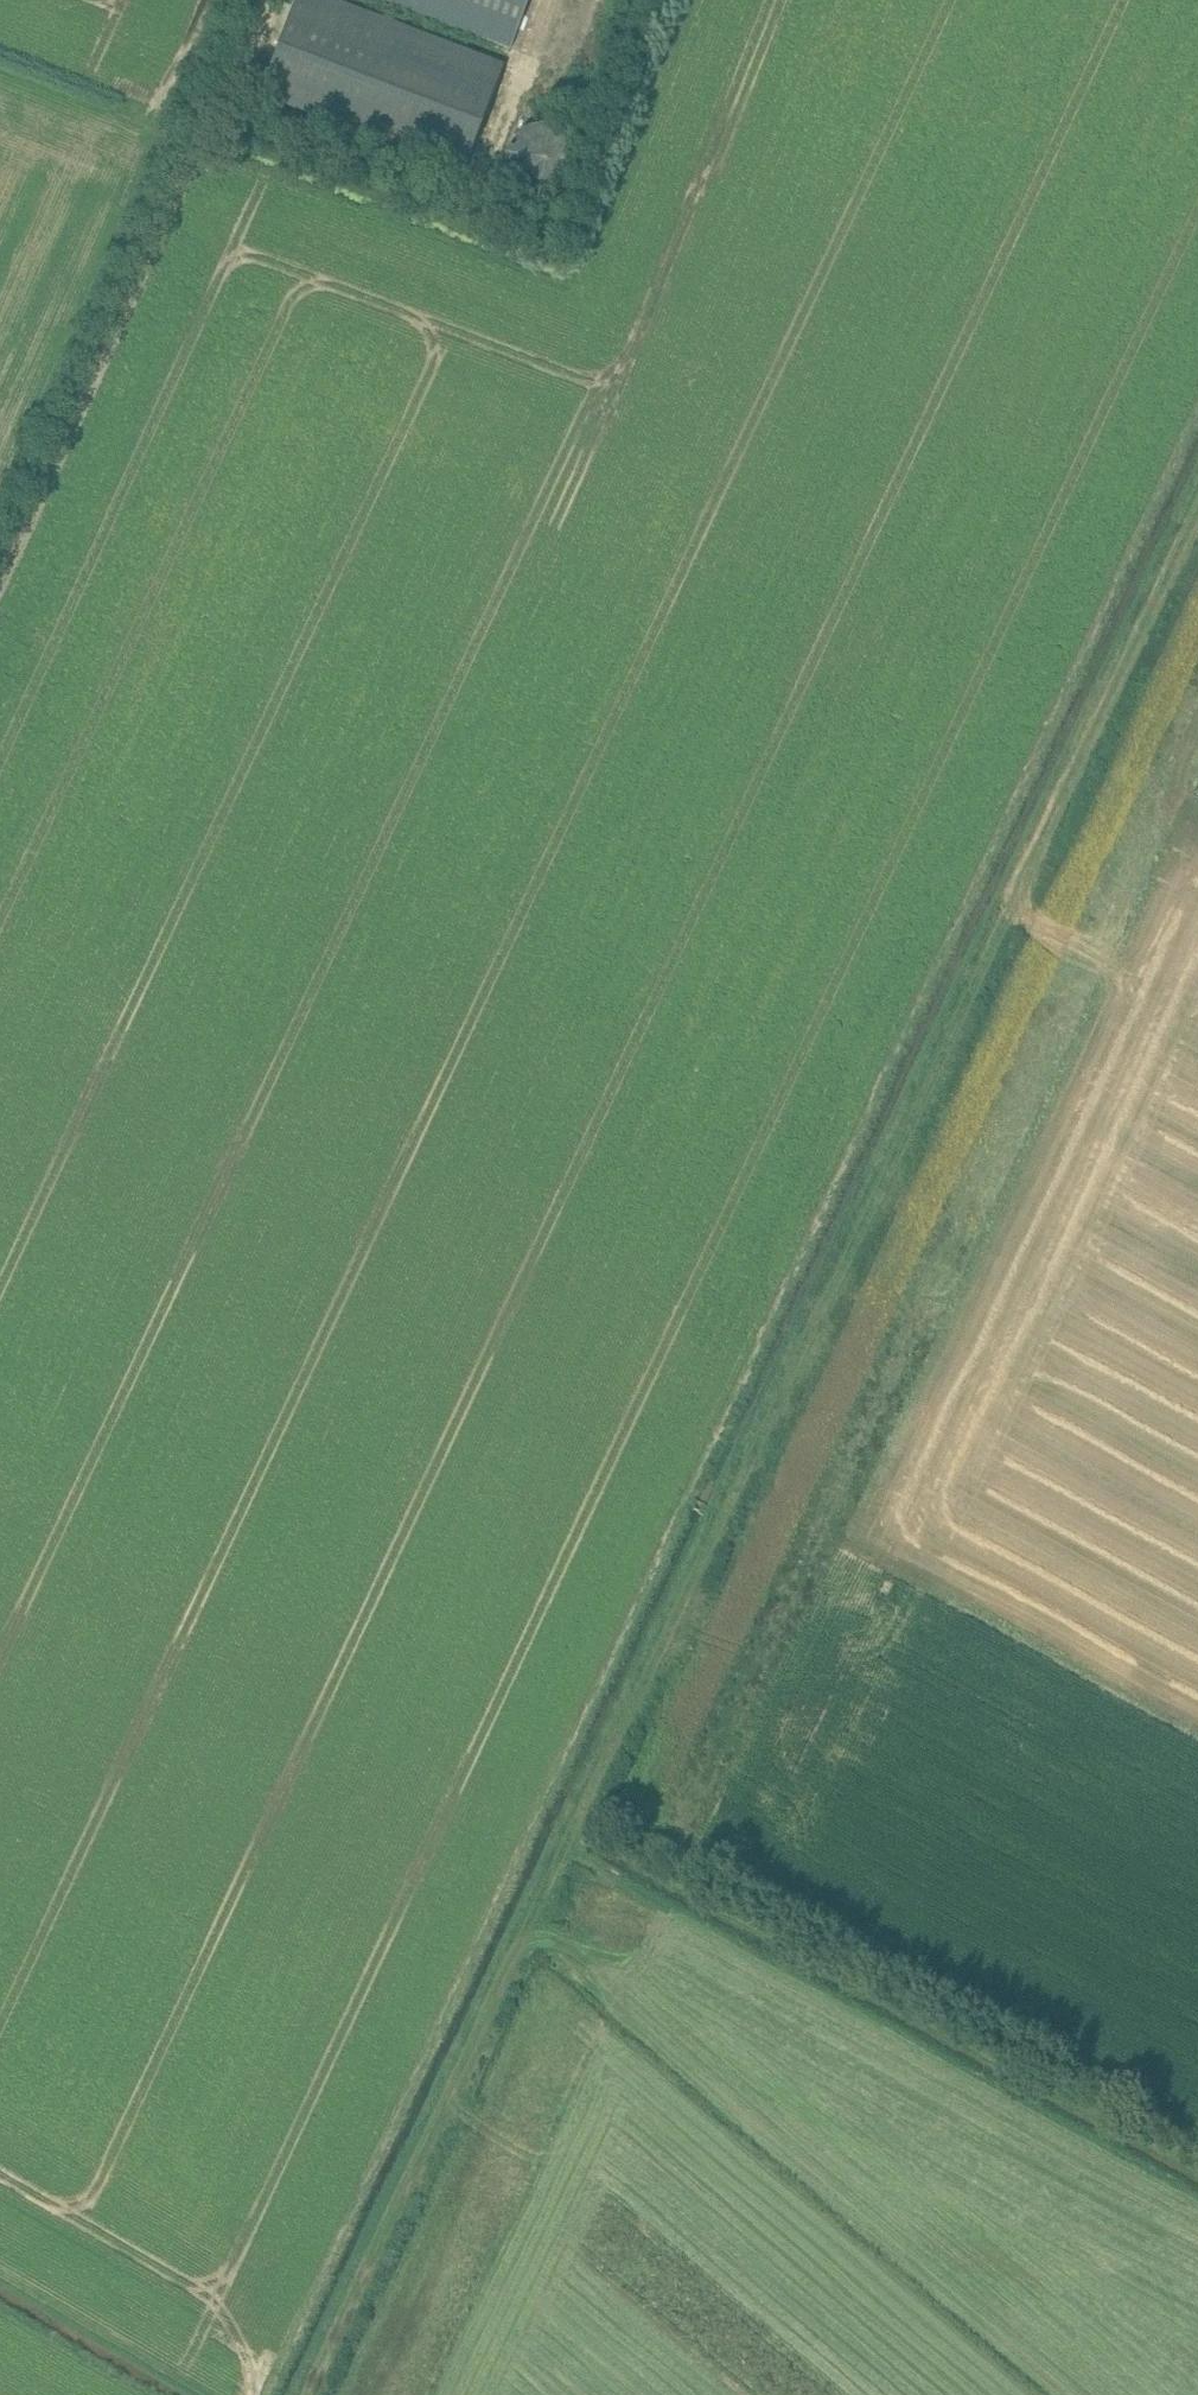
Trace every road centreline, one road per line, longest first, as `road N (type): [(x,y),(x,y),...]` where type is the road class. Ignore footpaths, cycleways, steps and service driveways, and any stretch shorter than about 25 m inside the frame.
road 1 (track): [(311,2394),(1197,511)]

